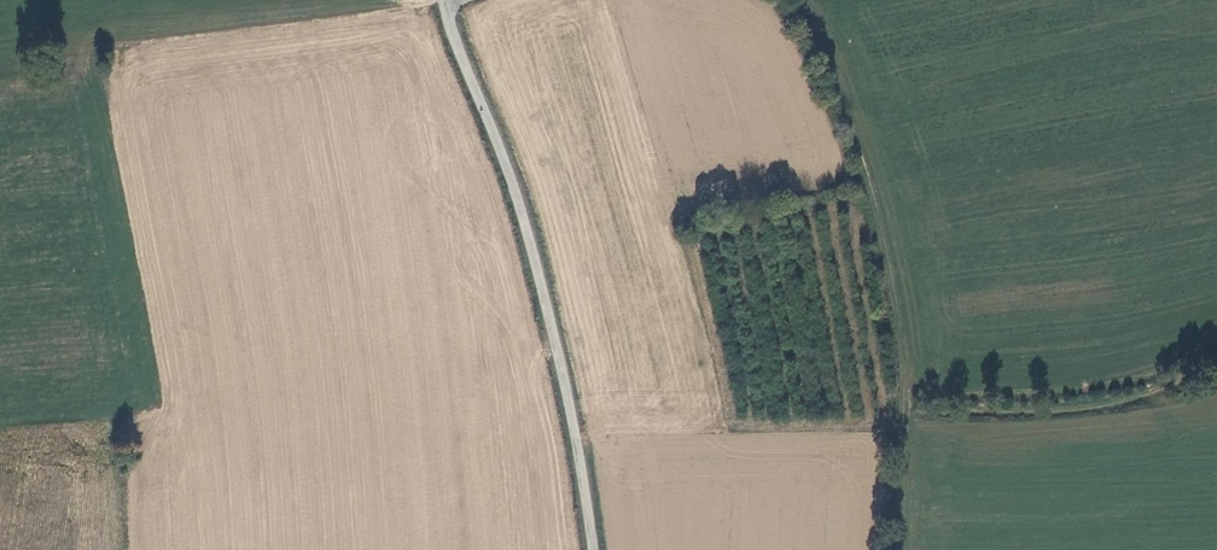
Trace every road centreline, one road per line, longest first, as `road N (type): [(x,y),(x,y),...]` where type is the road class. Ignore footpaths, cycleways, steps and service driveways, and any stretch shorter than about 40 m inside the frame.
road 1 (unclassified): [(443,3),(513,182),(577,432),(595,549)]

